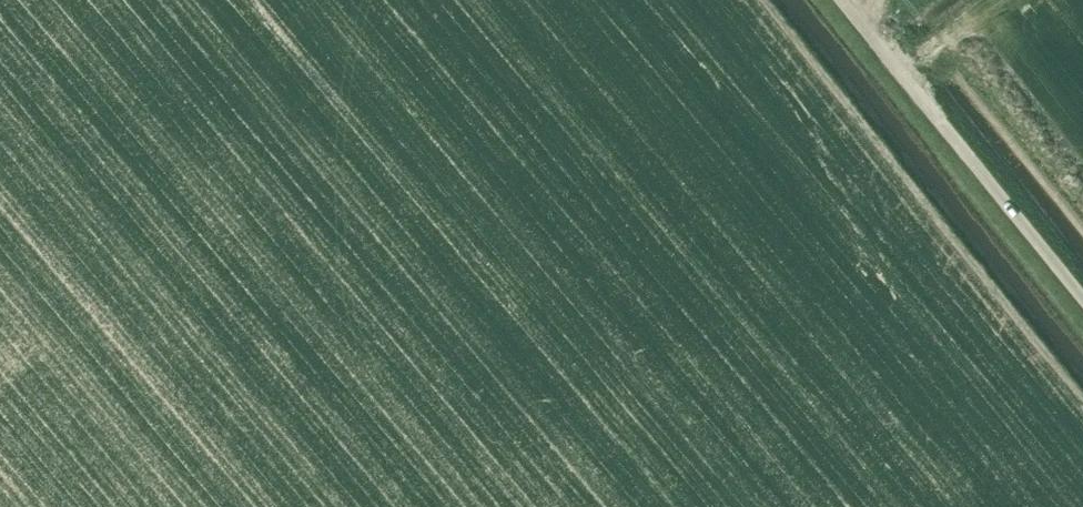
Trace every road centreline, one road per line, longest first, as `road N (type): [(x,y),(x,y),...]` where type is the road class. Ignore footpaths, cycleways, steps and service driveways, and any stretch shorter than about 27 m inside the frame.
road 1 (unclassified): [(1082,298),(843,0)]

